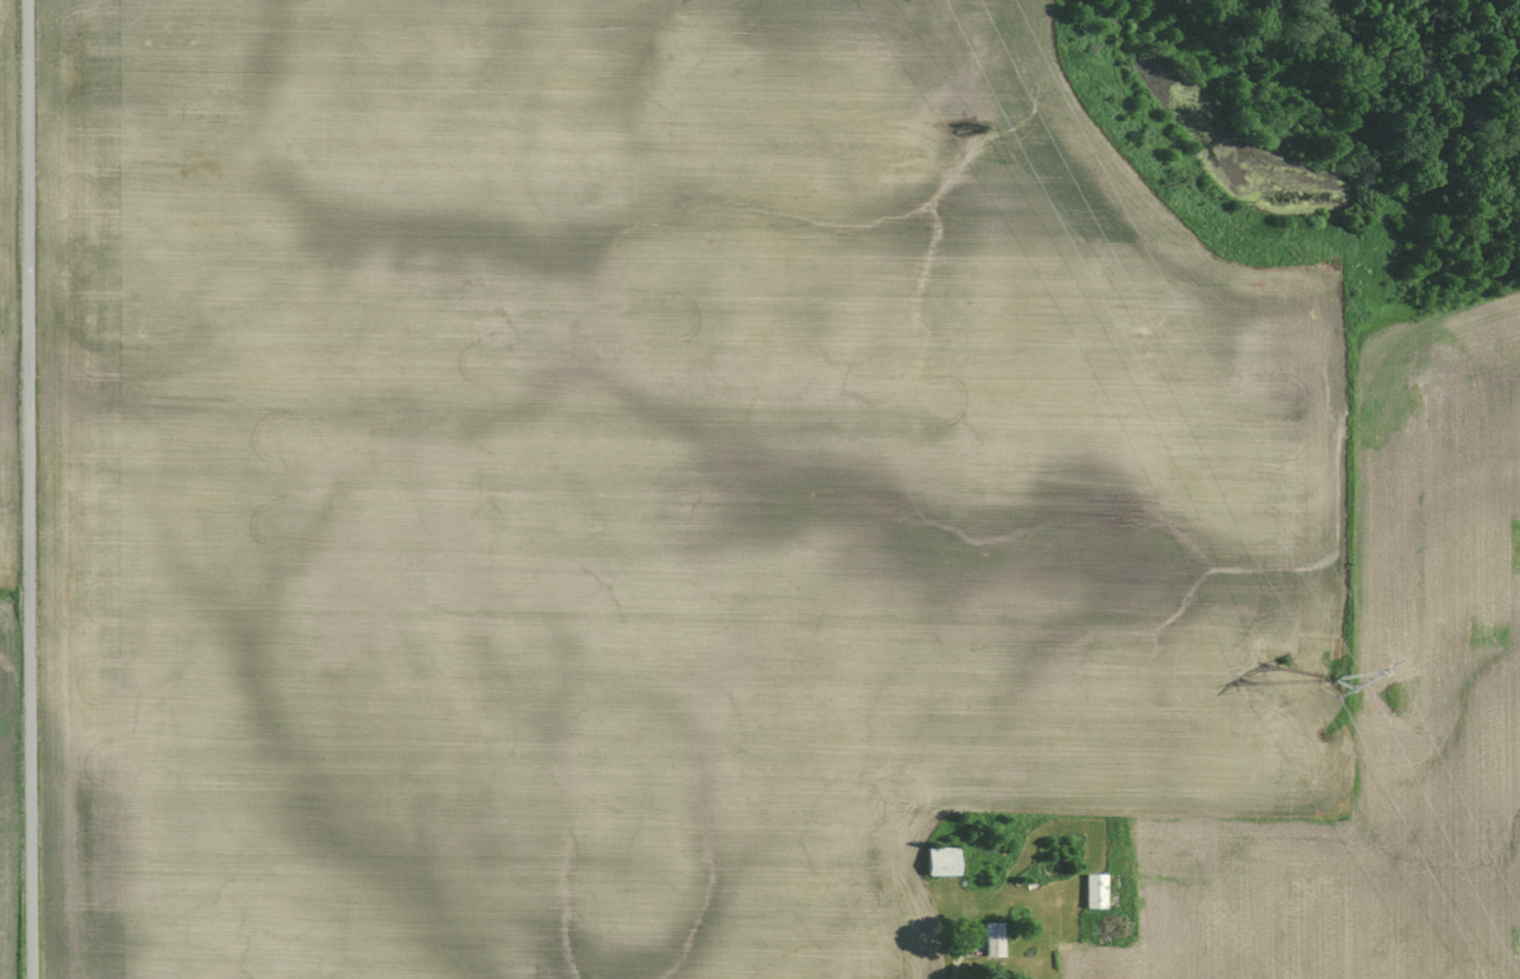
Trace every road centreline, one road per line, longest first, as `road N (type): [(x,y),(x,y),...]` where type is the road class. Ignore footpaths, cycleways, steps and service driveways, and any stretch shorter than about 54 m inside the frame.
road 1 (residential): [(32,978),(25,0)]

